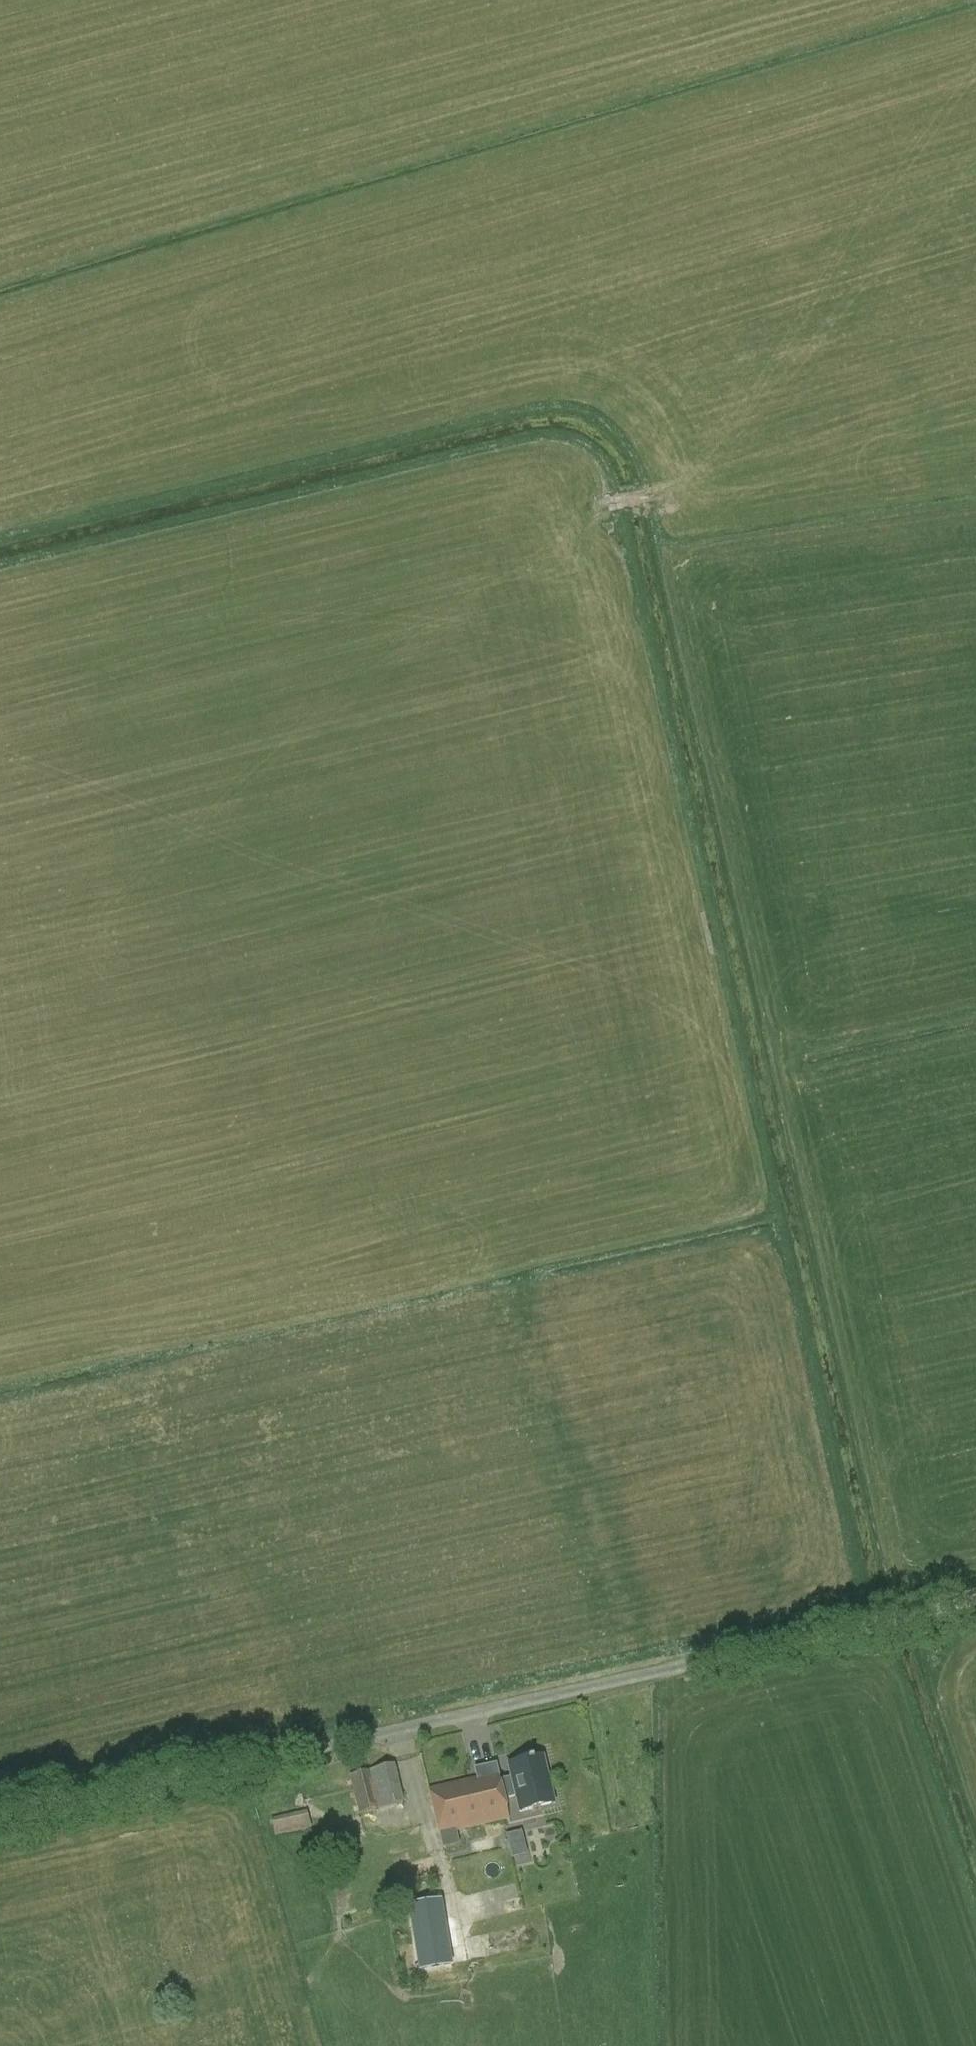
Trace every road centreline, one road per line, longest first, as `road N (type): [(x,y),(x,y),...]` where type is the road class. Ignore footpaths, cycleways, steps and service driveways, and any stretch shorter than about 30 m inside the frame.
road 1 (unclassified): [(975,1601),(0,1817)]

